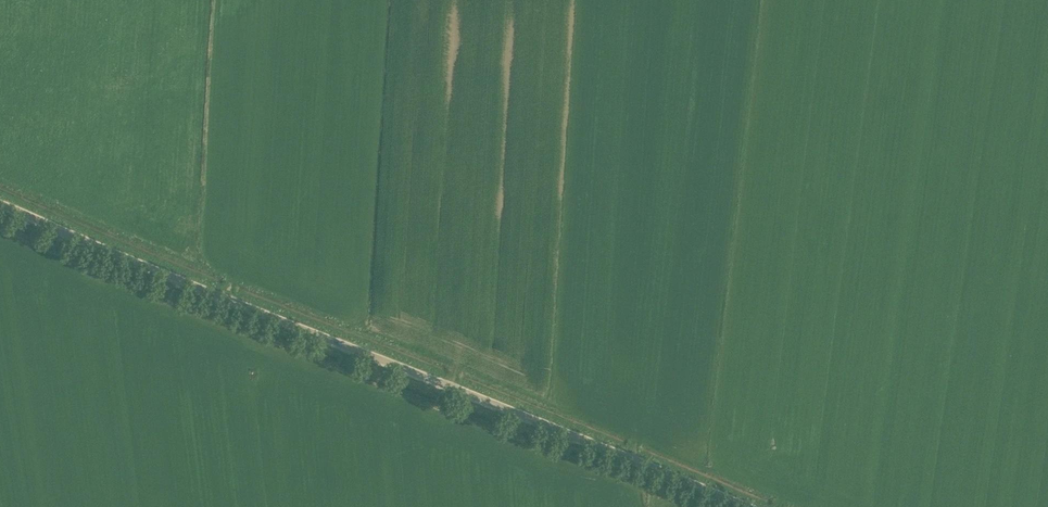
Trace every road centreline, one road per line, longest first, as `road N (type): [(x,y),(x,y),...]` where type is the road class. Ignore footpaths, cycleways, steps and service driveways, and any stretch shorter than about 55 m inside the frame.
road 1 (unclassified): [(751,506),(0,203)]

